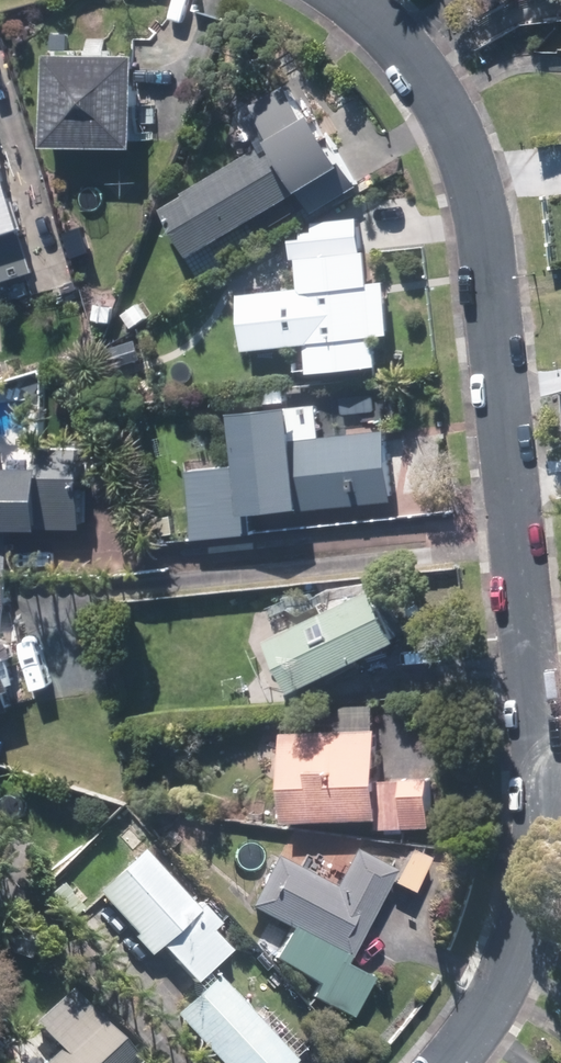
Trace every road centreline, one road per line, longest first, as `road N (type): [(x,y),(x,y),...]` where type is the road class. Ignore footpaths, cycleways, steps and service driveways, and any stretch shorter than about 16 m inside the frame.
road 1 (residential): [(354,0),(397,38),(434,87),(463,147),(486,253),(542,784),(530,933),(445,1062)]

